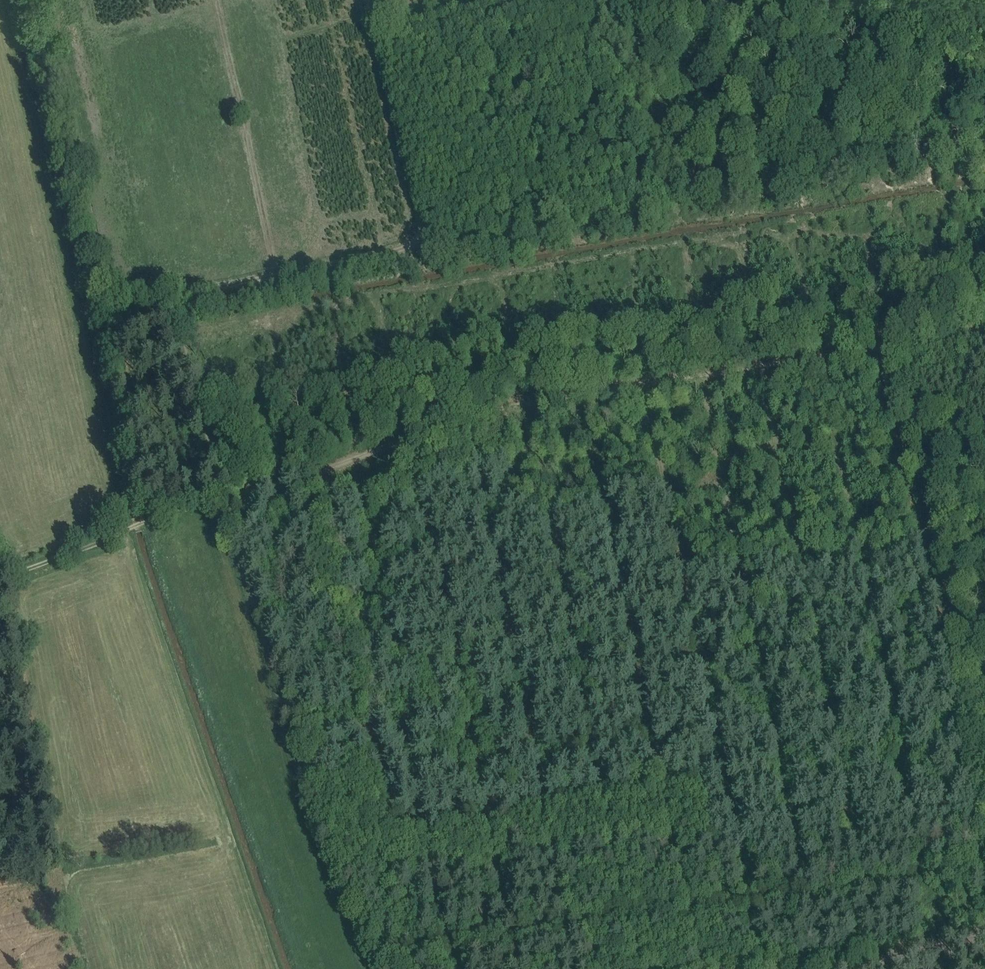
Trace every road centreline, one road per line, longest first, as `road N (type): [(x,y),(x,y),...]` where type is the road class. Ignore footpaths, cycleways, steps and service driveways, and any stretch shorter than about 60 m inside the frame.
road 1 (track): [(984,330),(509,409),(246,493)]
road 2 (track): [(246,493),(192,317),(196,284),(425,245),(433,233),(378,25),(380,0)]
road 3 (track): [(246,493),(0,576)]

